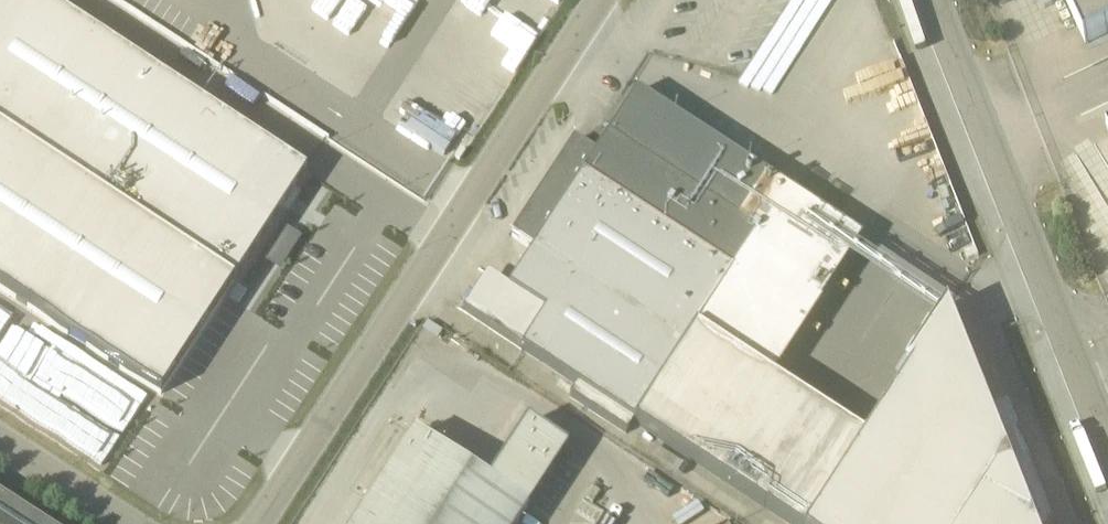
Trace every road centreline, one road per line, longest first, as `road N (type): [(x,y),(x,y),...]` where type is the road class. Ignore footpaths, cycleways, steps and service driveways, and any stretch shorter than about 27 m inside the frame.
road 1 (unclassified): [(260,523),(597,0)]
road 2 (unclassified): [(1107,431),(938,0)]
road 3 (unclassified): [(129,523),(0,438)]

